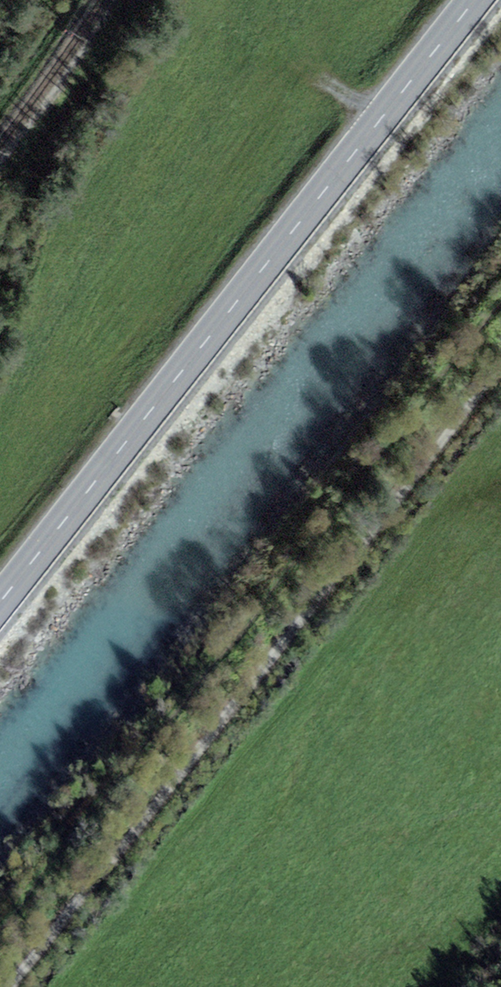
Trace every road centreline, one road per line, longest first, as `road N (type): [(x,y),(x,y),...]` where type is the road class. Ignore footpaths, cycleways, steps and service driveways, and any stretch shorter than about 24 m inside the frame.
road 1 (track): [(500,365),(10,986)]
road 2 (primary): [(477,0),(0,602)]

